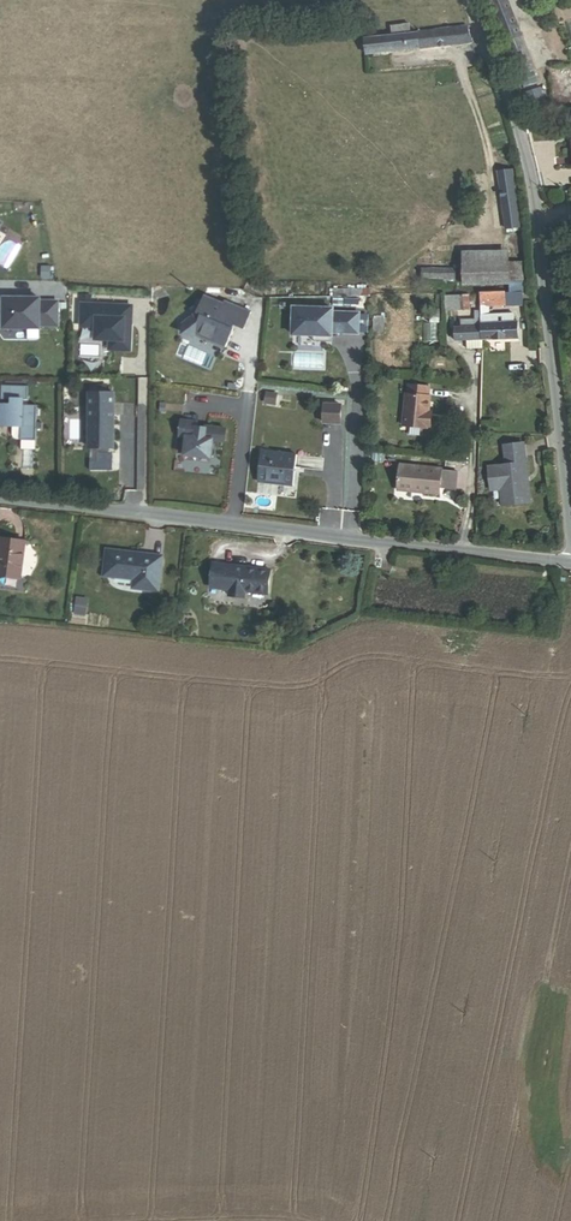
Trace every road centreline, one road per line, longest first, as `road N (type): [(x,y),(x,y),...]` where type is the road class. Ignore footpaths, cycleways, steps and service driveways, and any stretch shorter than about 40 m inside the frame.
road 1 (residential): [(570,565),(0,499)]
road 2 (residential): [(468,0),(530,180),(570,544)]

